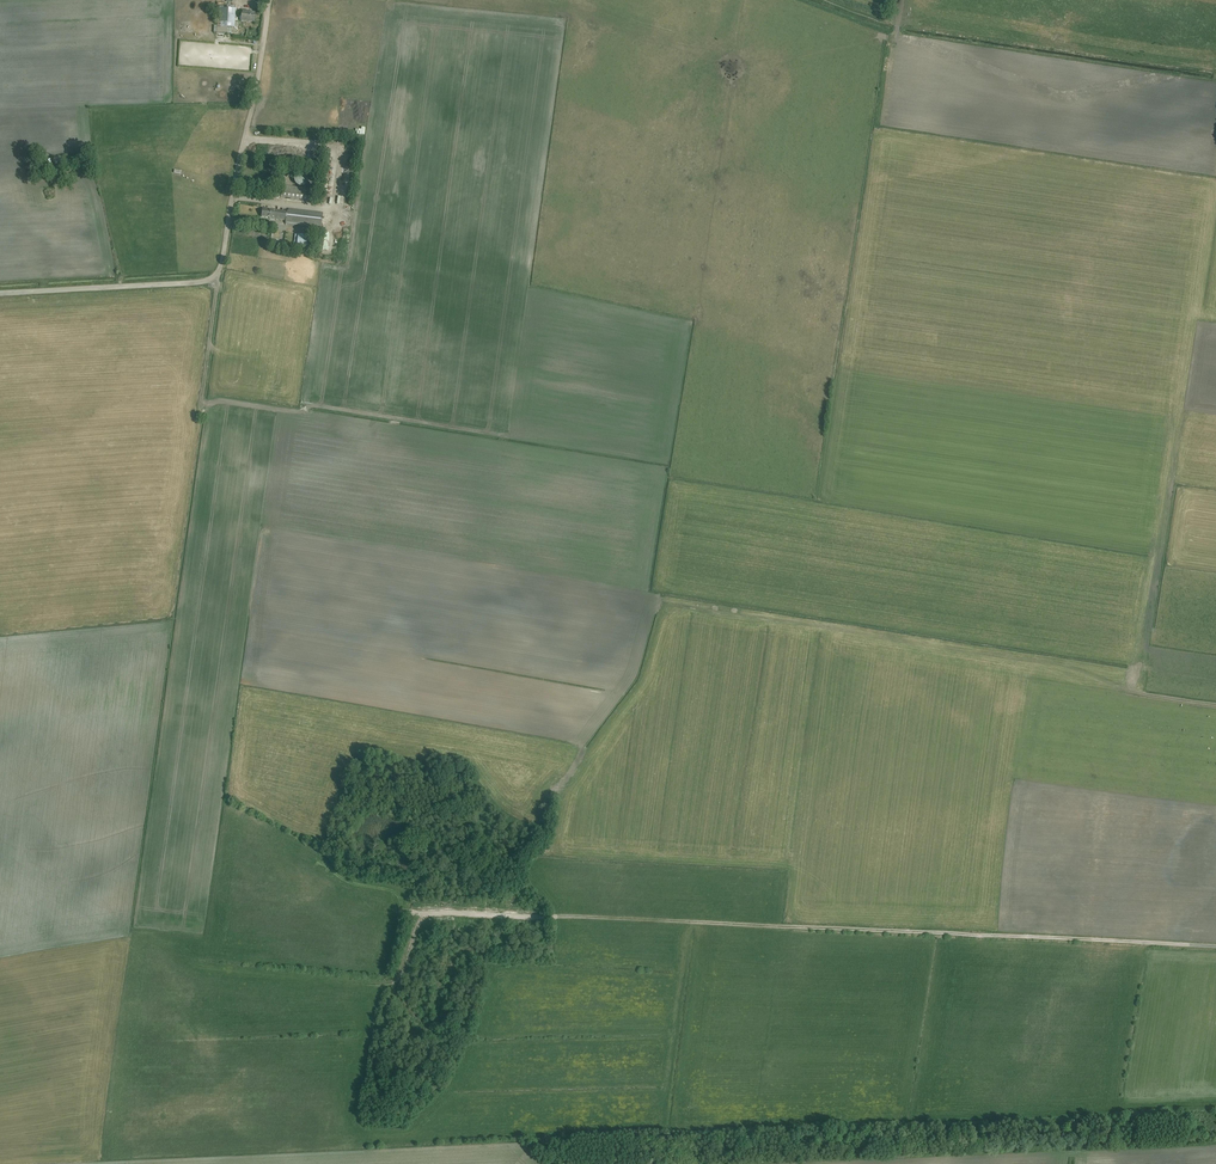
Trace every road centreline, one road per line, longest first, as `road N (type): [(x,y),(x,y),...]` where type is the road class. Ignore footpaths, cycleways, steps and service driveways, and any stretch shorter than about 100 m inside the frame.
road 1 (track): [(0,293),(199,283),(218,271),(269,0)]

